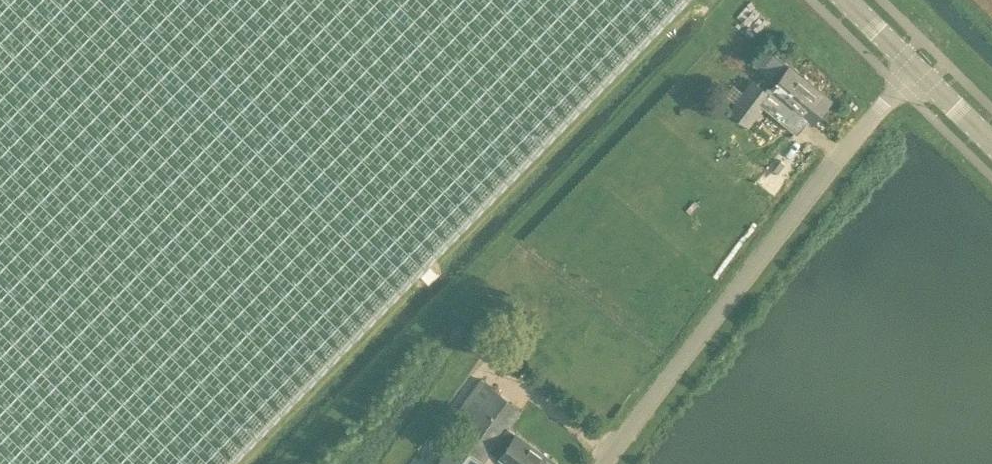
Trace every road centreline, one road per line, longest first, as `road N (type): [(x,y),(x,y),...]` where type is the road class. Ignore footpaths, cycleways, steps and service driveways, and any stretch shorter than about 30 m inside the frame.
road 1 (unclassified): [(610,463),(839,154),(916,71)]

